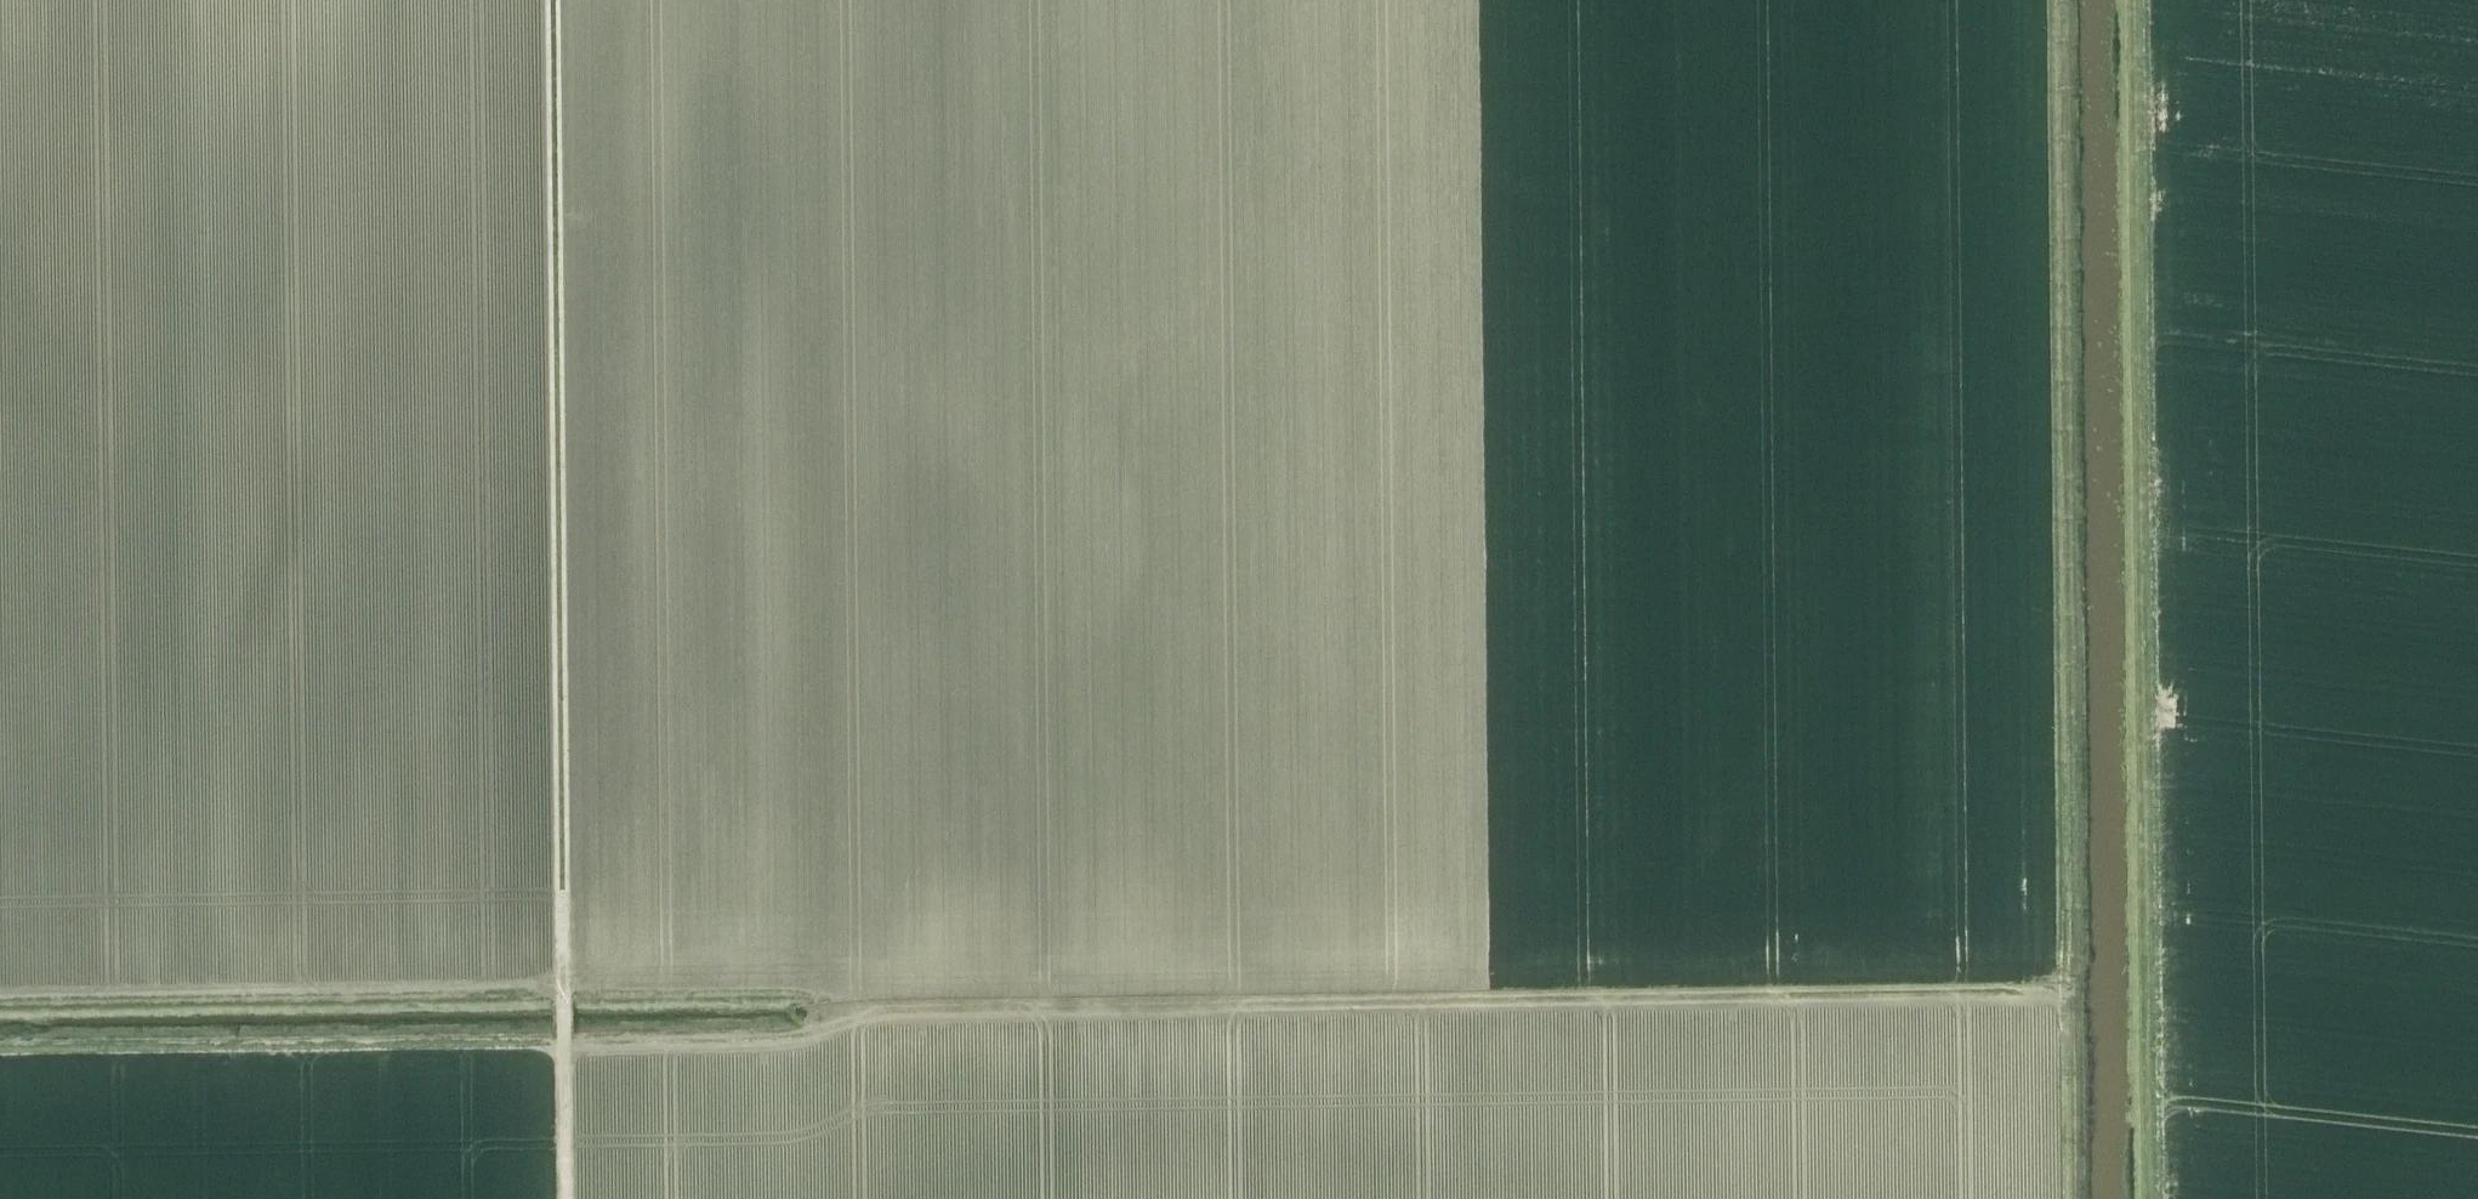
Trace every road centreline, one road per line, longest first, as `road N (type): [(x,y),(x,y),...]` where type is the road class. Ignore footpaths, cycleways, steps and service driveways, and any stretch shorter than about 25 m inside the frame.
road 1 (track): [(559,1198),(552,0)]
road 2 (track): [(2068,1198),(2062,984),(1490,1001)]

